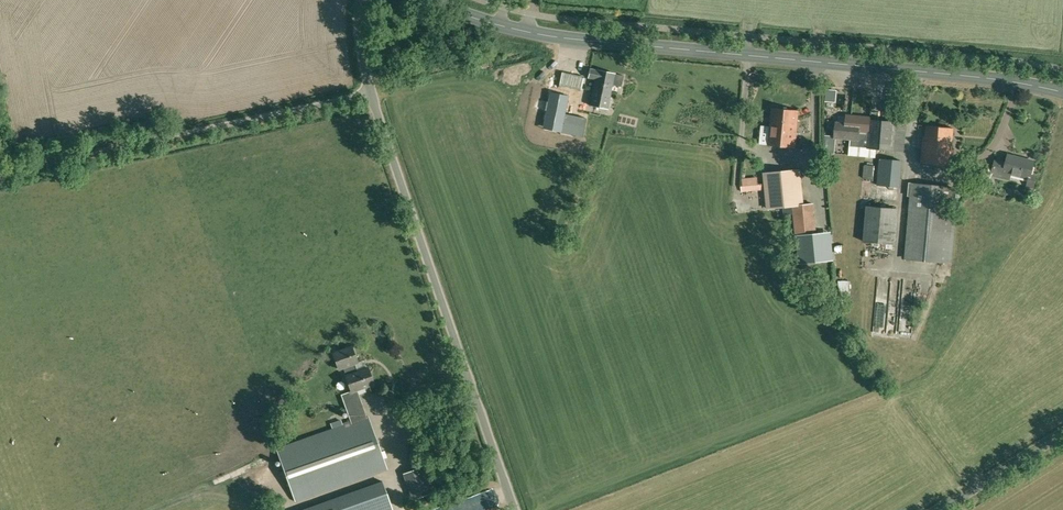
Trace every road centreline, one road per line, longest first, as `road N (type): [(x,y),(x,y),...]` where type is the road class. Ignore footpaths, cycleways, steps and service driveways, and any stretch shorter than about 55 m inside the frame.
road 1 (secondary): [(1062,93),(959,75),(564,39),(427,0)]
road 2 (unclassified): [(515,509),(370,95)]
road 3 (unclassified): [(0,173),(370,95)]
road 4 (unclassified): [(942,509),(1062,435)]

